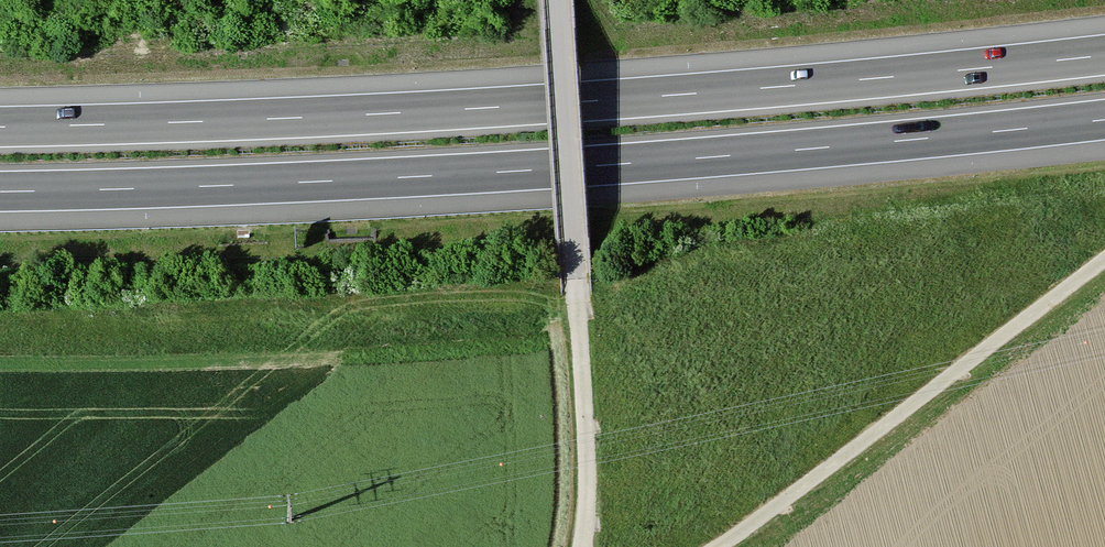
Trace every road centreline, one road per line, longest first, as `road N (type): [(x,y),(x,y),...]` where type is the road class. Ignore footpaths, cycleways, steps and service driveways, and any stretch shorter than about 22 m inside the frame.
road 1 (motorway): [(1104,55),(498,107),(0,127)]
road 2 (motorway): [(0,191),(500,172),(1104,120)]
road 3 (track): [(558,0),(586,448),(583,546)]
road 4 (track): [(1104,259),(715,546)]

